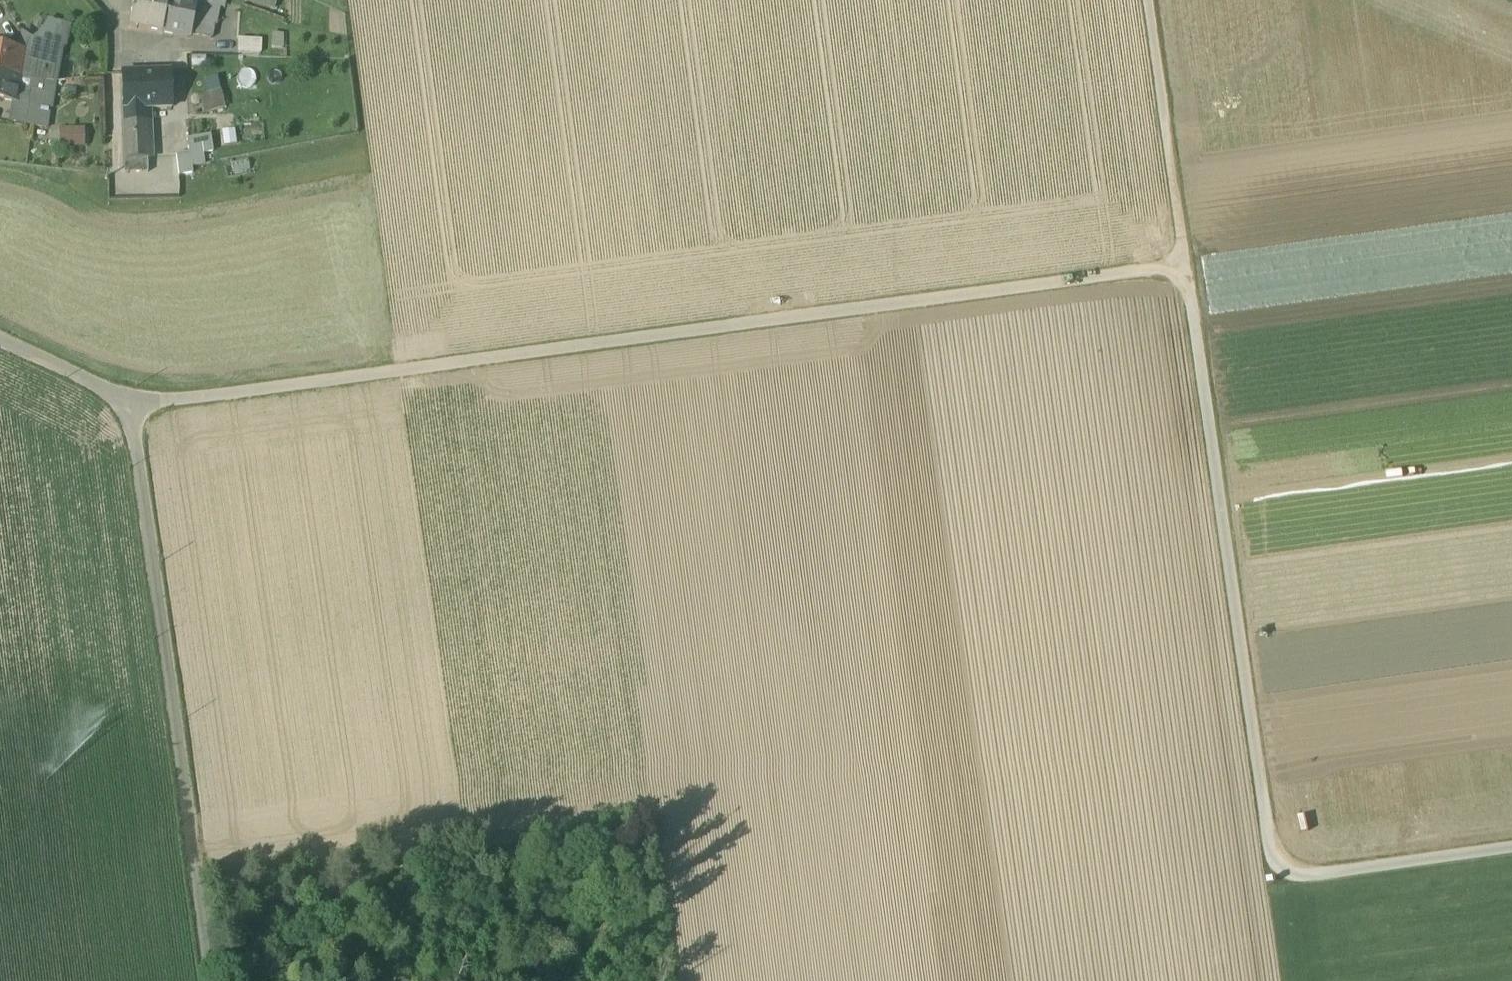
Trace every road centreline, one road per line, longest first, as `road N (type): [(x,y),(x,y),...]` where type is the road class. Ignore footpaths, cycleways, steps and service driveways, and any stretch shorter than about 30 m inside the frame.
road 1 (track): [(1184,264),(125,404)]
road 2 (track): [(1511,842),(1304,871),(1269,850),(1184,264)]
road 3 (unclassified): [(207,980),(125,404),(0,340)]
road 4 (track): [(1184,264),(1146,0)]

